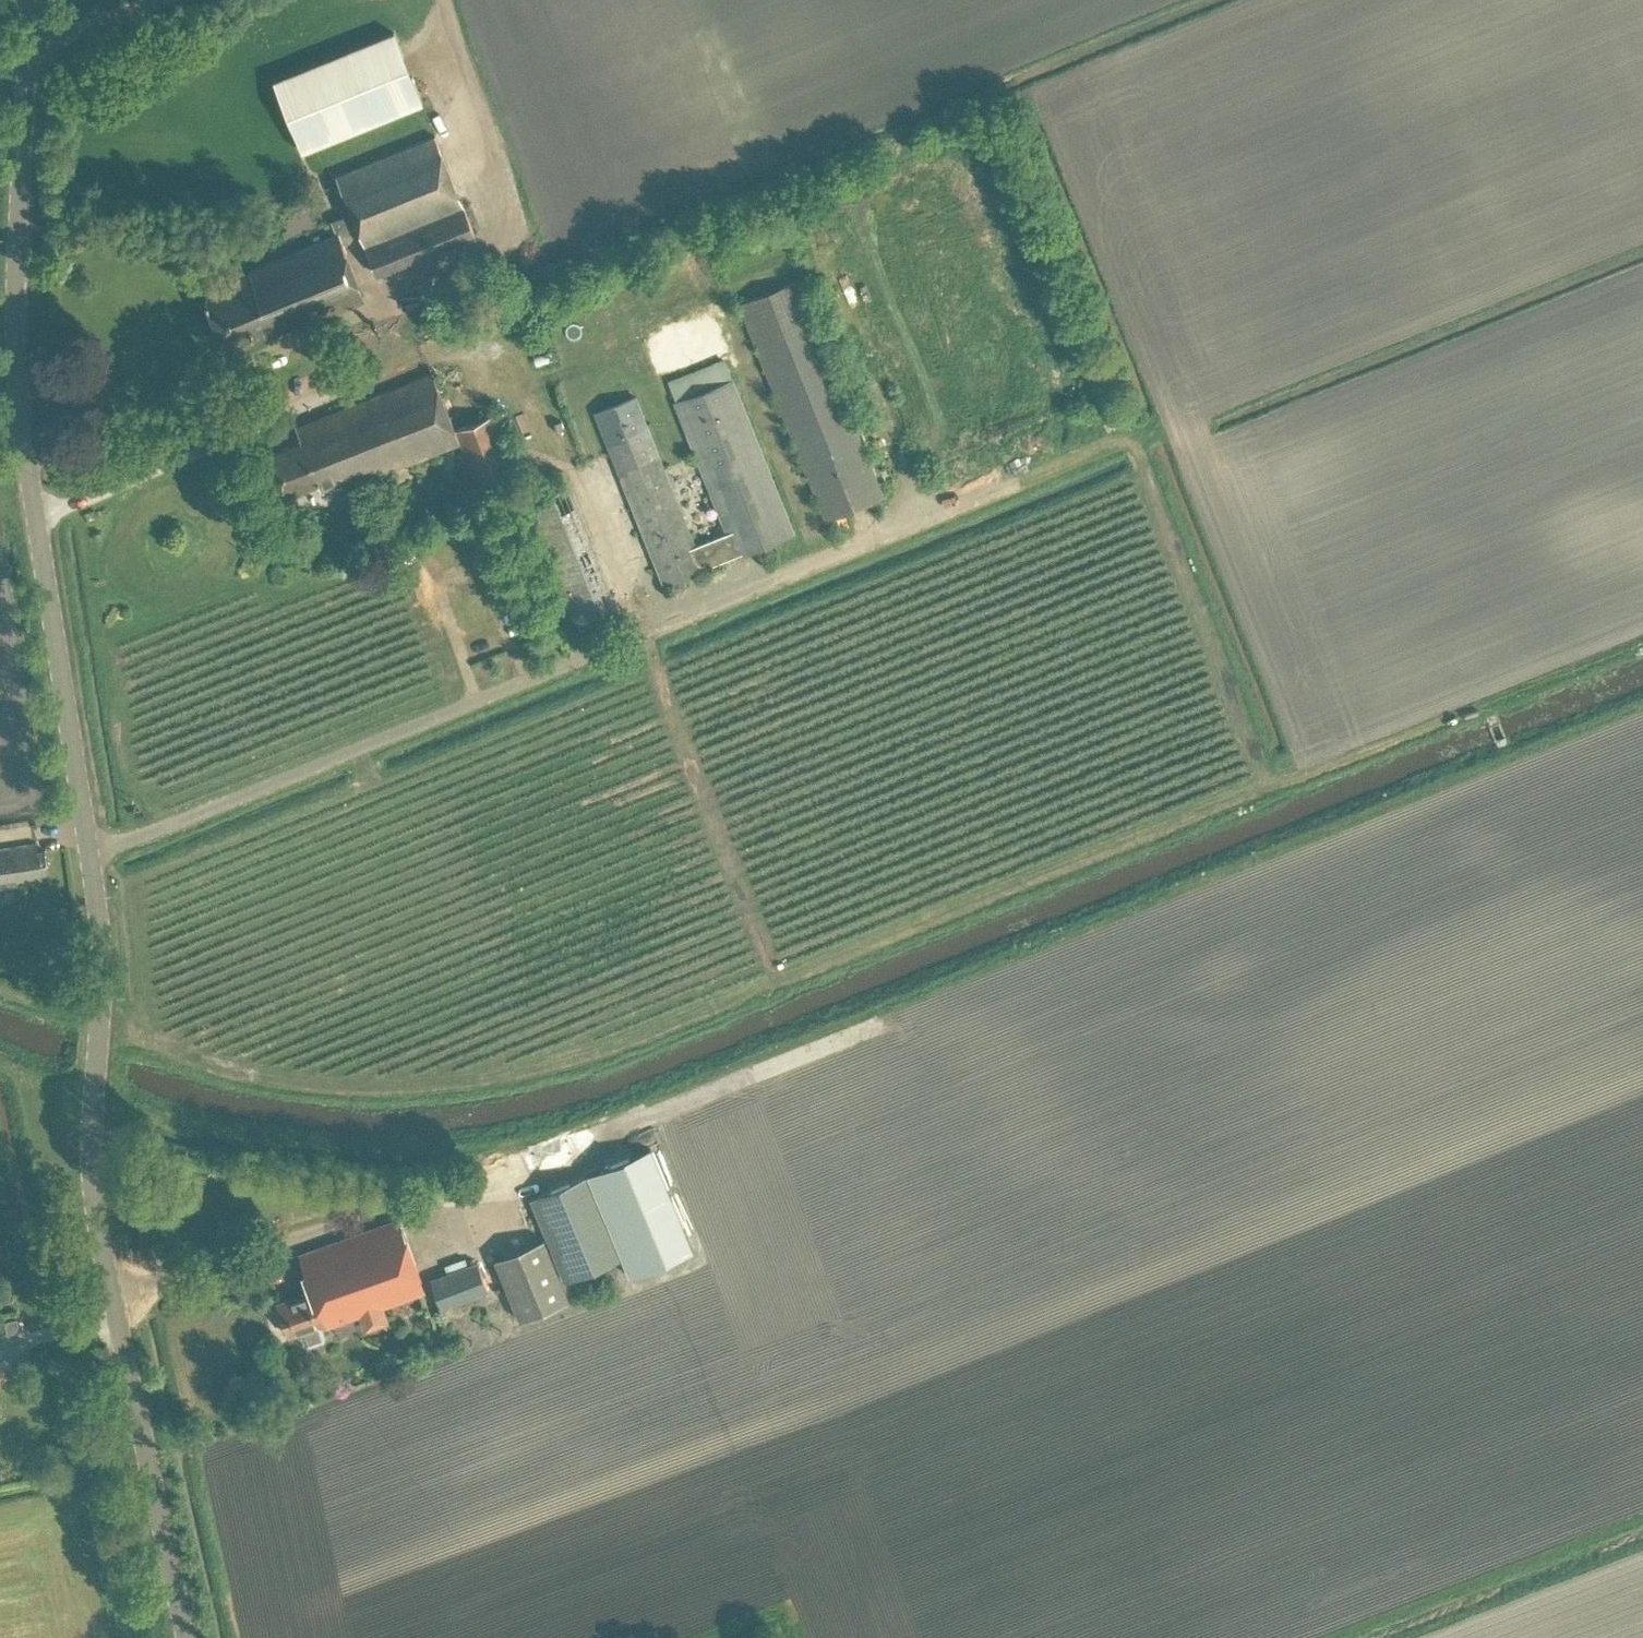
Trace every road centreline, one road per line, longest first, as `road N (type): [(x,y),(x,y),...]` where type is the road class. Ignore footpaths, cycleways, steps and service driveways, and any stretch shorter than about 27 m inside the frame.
road 1 (tertiary): [(187,1637),(95,1209),(98,900),(15,355),(28,31)]
road 2 (unclassified): [(28,31),(66,31),(144,0)]

